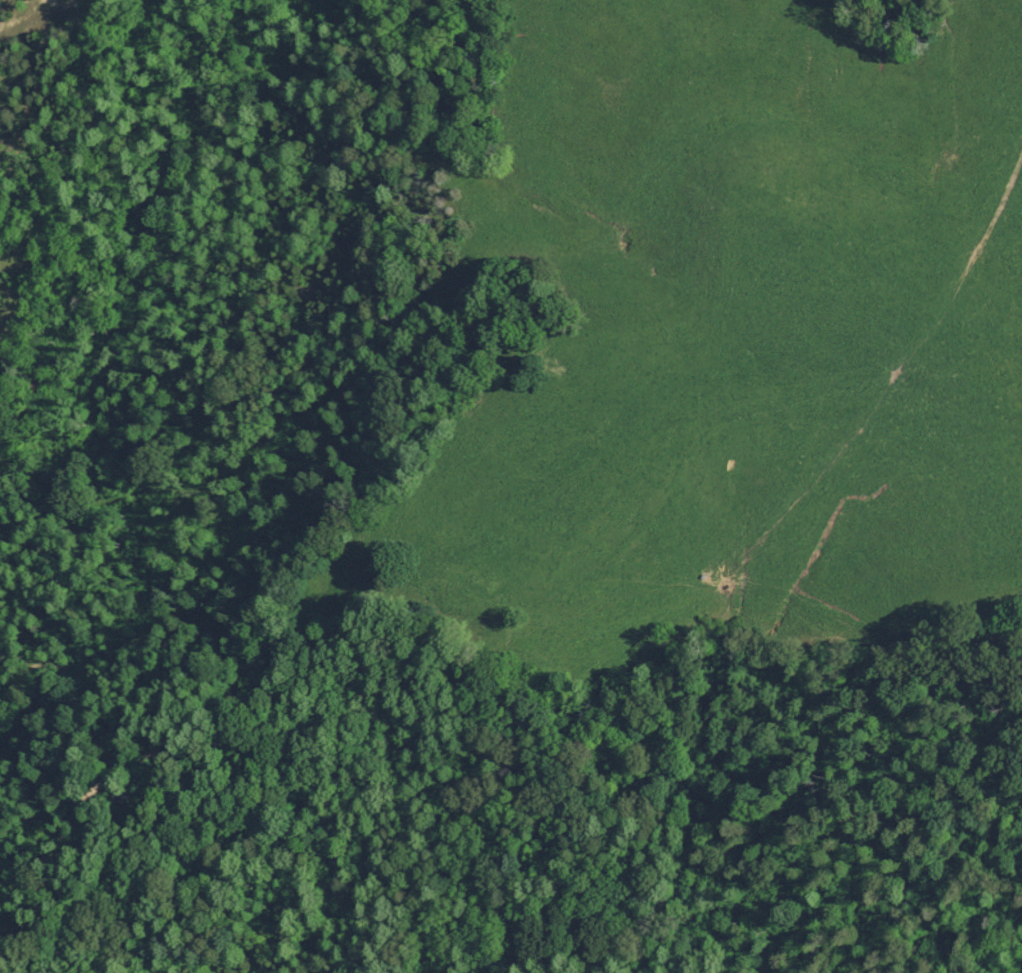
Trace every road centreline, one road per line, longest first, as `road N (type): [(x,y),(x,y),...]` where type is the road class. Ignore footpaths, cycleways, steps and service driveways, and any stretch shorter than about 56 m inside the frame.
road 1 (residential): [(0,913),(42,889),(146,782),(306,676),(422,652)]

